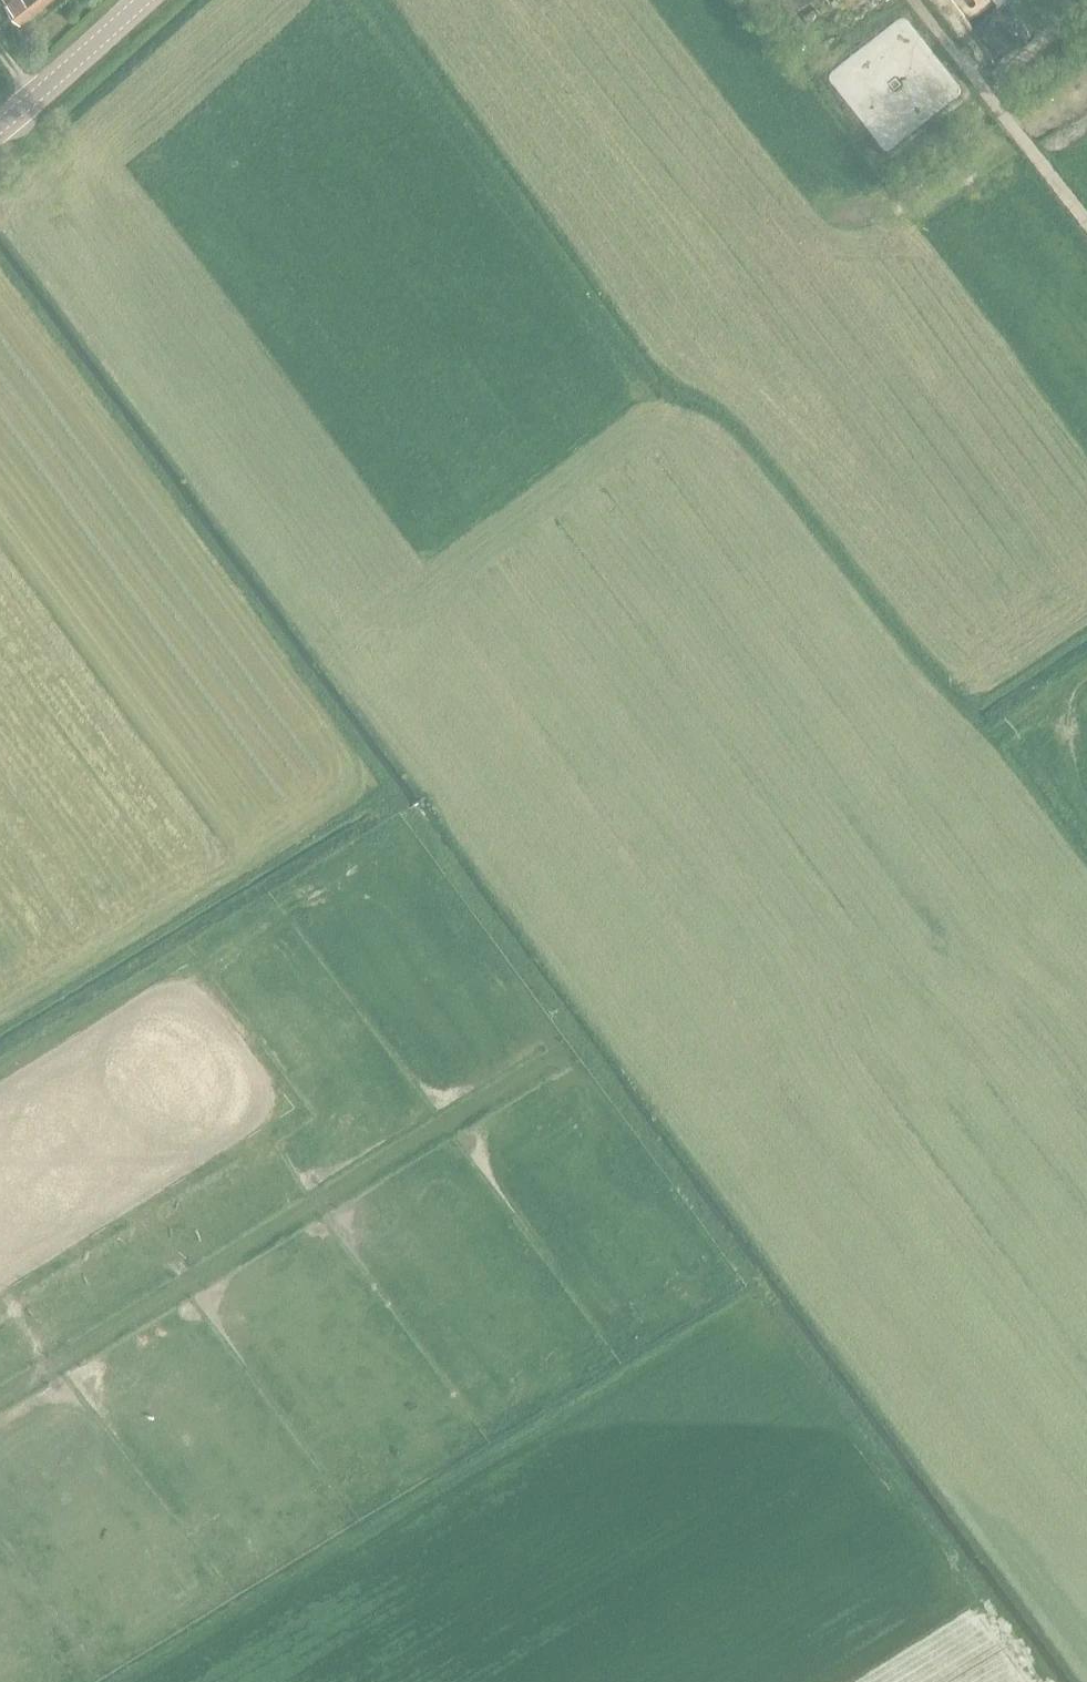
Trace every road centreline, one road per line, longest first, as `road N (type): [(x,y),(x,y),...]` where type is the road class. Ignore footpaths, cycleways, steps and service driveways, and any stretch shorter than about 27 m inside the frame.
road 1 (tertiary): [(0,124),(141,0)]

